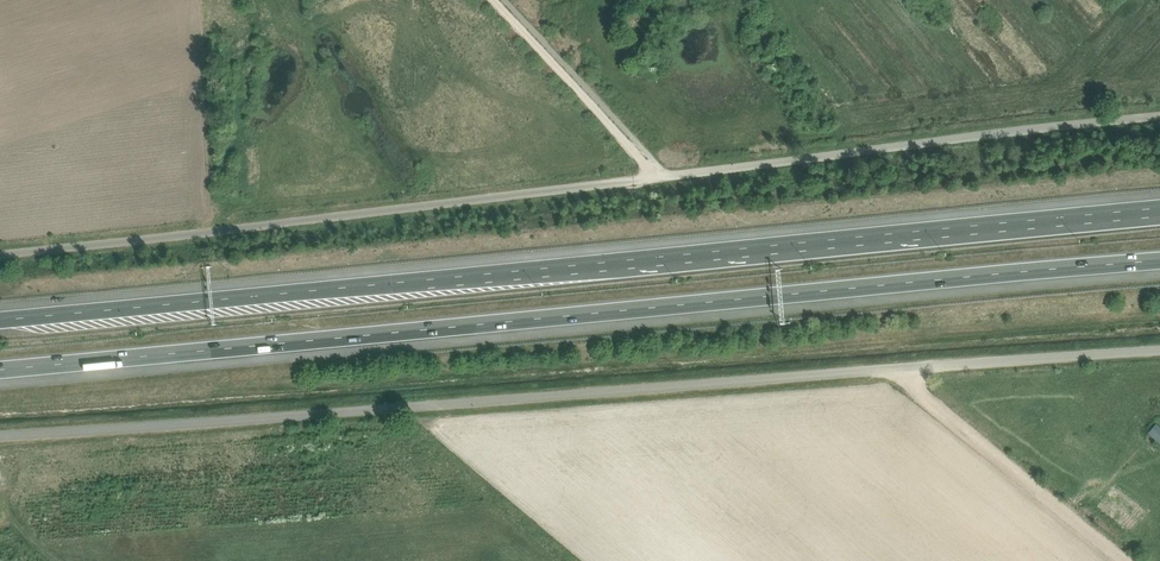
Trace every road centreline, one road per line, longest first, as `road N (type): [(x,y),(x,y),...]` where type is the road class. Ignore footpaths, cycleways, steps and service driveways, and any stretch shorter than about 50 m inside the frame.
road 1 (unclassified): [(0,255),(1159,116)]
road 2 (motorway): [(0,369),(1159,262)]
road 3 (motorway): [(1159,213),(0,320)]
road 4 (unclassified): [(0,436),(1159,350)]
road 5 (track): [(661,177),(490,0)]

